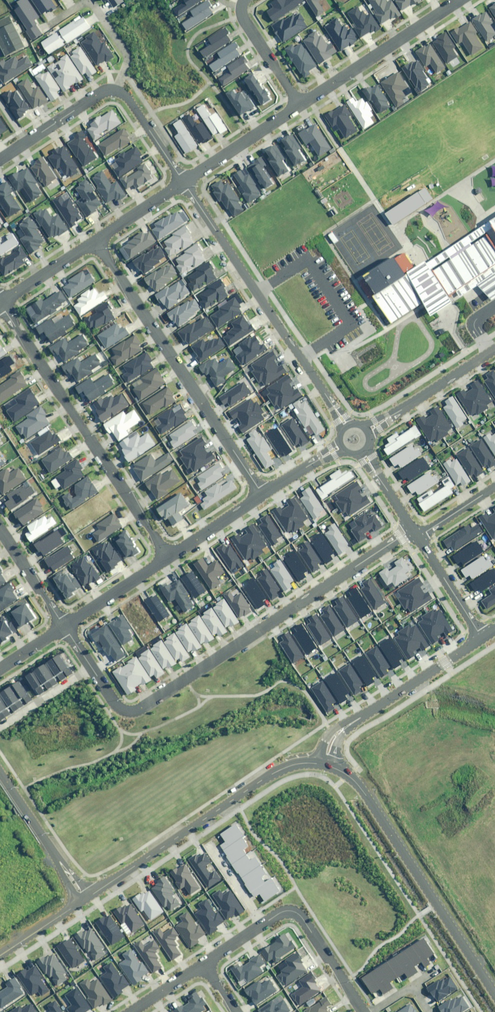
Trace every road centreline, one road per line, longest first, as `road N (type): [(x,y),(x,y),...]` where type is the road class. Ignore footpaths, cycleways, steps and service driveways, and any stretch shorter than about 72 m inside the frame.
road 1 (residential): [(64,626),(118,706),(137,710),(411,528)]
road 2 (residential): [(262,494),(95,240)]
road 3 (residential): [(0,304),(166,557)]
road 4 (residential): [(184,181),(346,425)]
road 5 (unclassified): [(494,995),(361,789),(324,764)]
road 6 (unclassified): [(324,764),(271,773),(83,898)]
road 7 (residential): [(201,965),(293,911),(362,1011)]
road 8 (residential): [(324,764),(343,727),(481,637)]
road 9 (residential): [(299,106),(459,0)]
road 10 (tertiary): [(367,429),(494,348)]
road 11 (unclassified): [(83,898),(0,774)]
road 12 (residential): [(184,181),(299,106)]
road 13 (residential): [(0,158),(92,97),(117,91)]
road 14 (residential): [(64,626),(166,557)]
road 15 (residential): [(299,106),(242,18),(245,0)]

